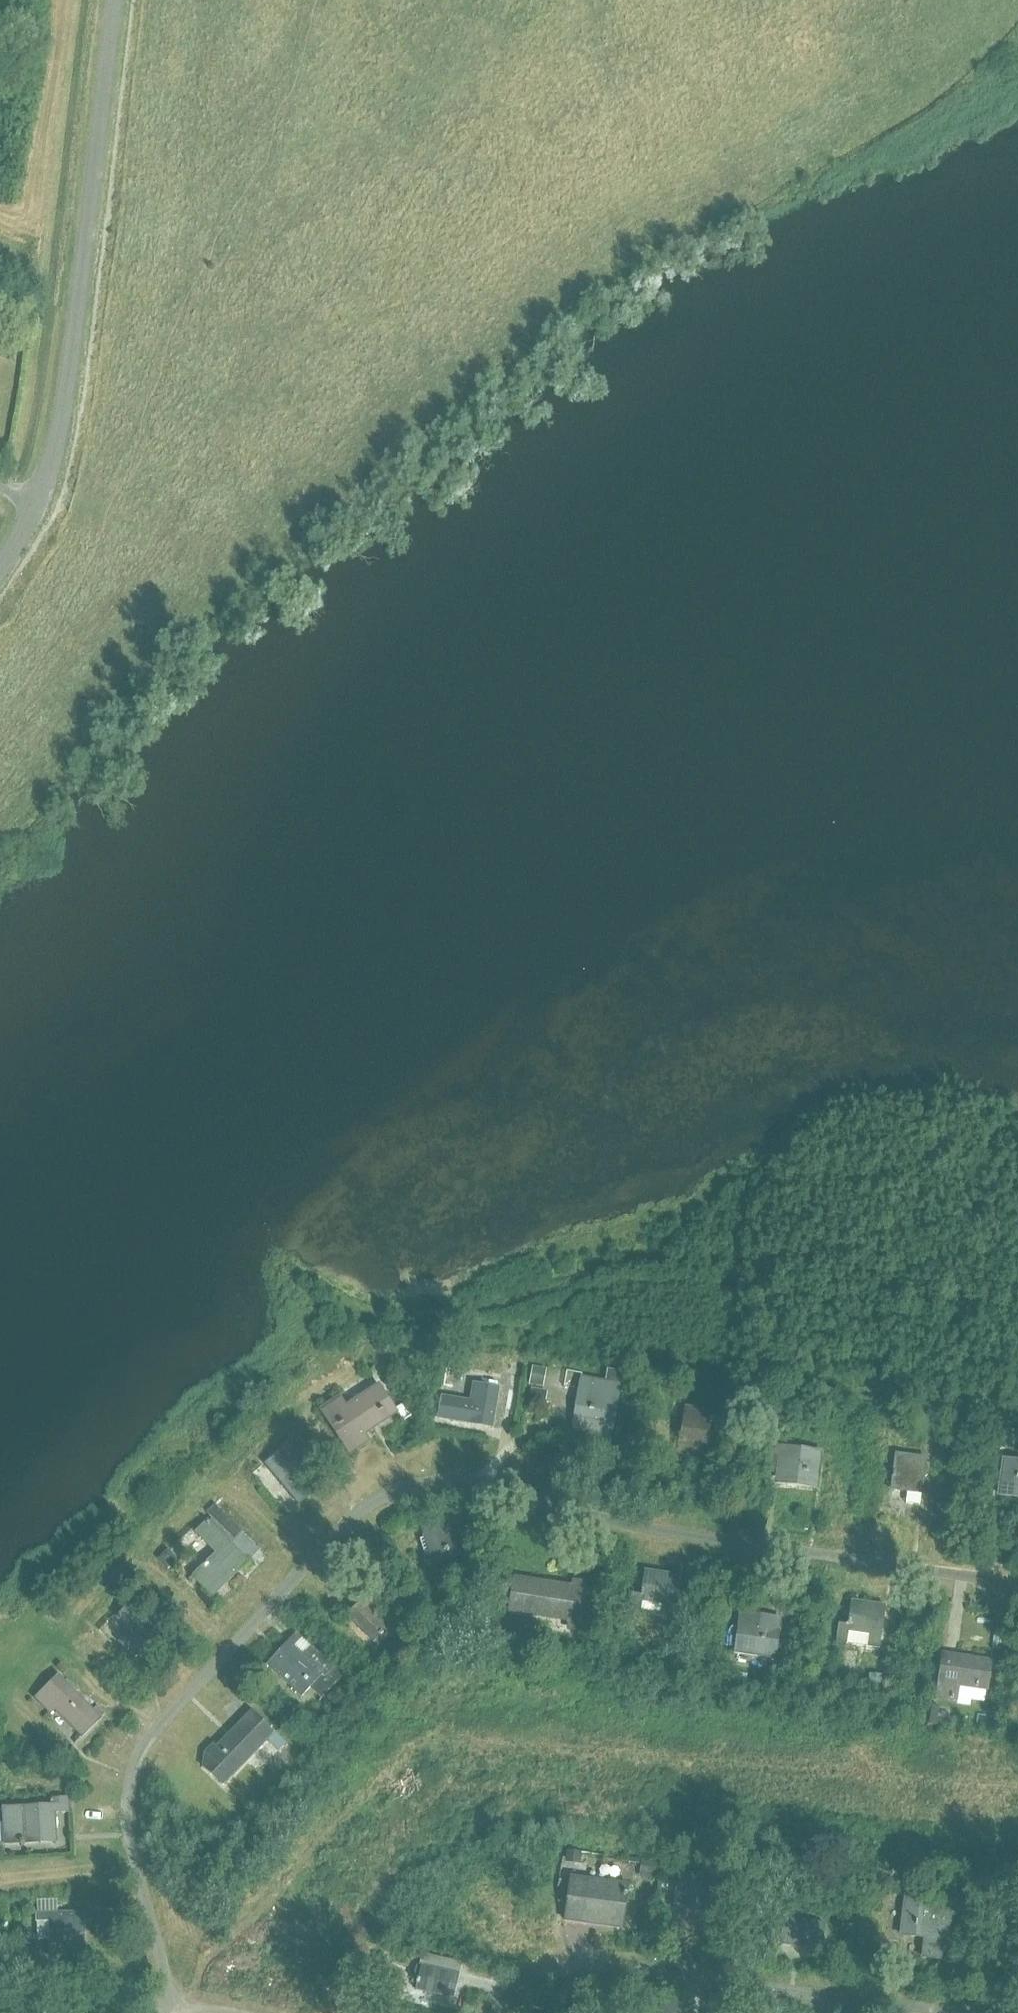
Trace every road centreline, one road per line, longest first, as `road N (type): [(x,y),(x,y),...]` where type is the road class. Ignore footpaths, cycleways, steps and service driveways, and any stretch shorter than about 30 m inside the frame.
road 1 (unclassified): [(0,548),(33,506),(64,396),(112,0)]

